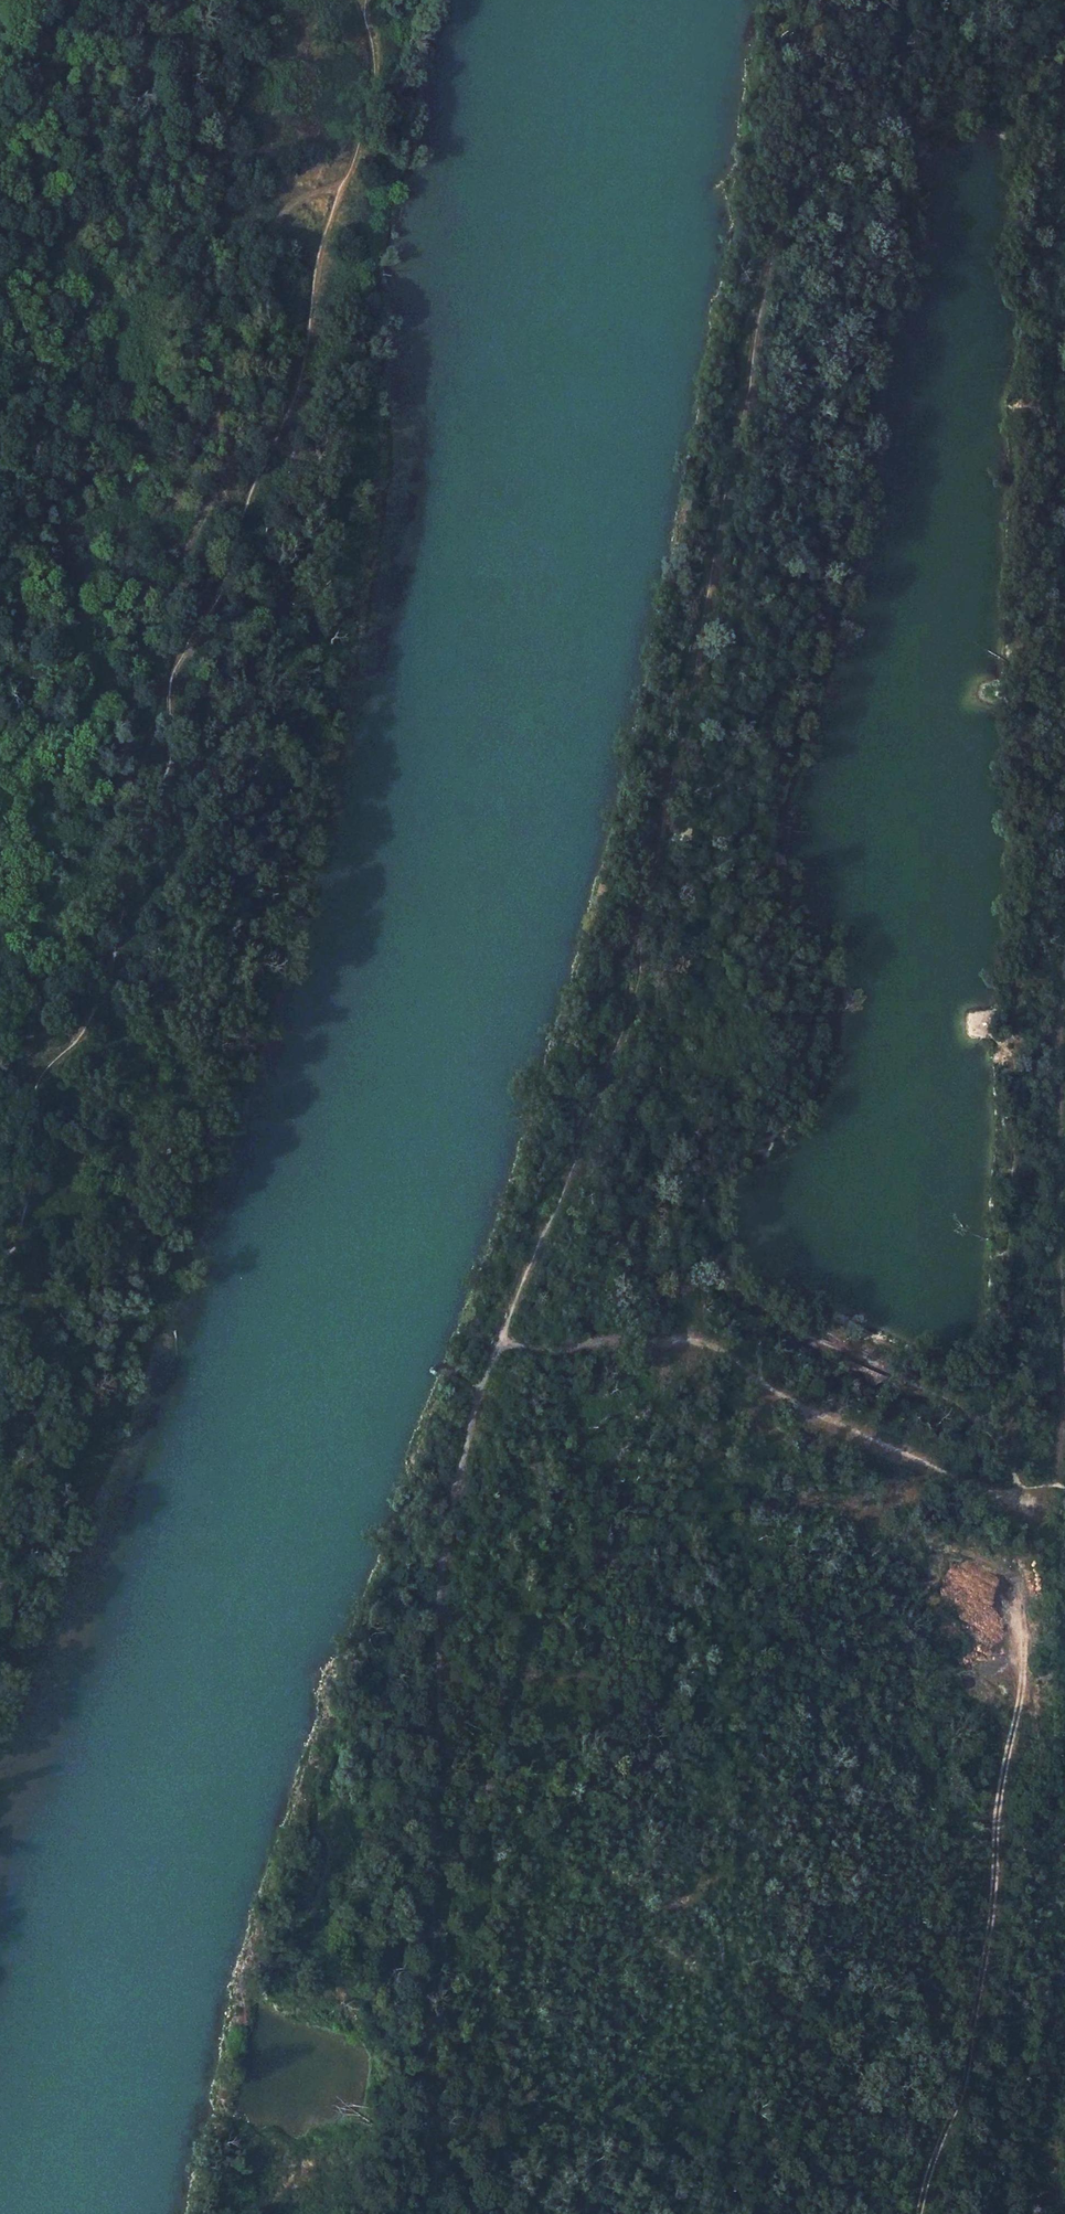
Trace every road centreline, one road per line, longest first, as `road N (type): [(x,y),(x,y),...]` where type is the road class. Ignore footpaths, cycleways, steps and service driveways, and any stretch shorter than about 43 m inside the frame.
road 1 (track): [(820,0),(641,967),(567,1185),(497,1347)]
road 2 (track): [(917,2213),(978,1994),(995,1806),(1015,1708),(1019,1584)]

